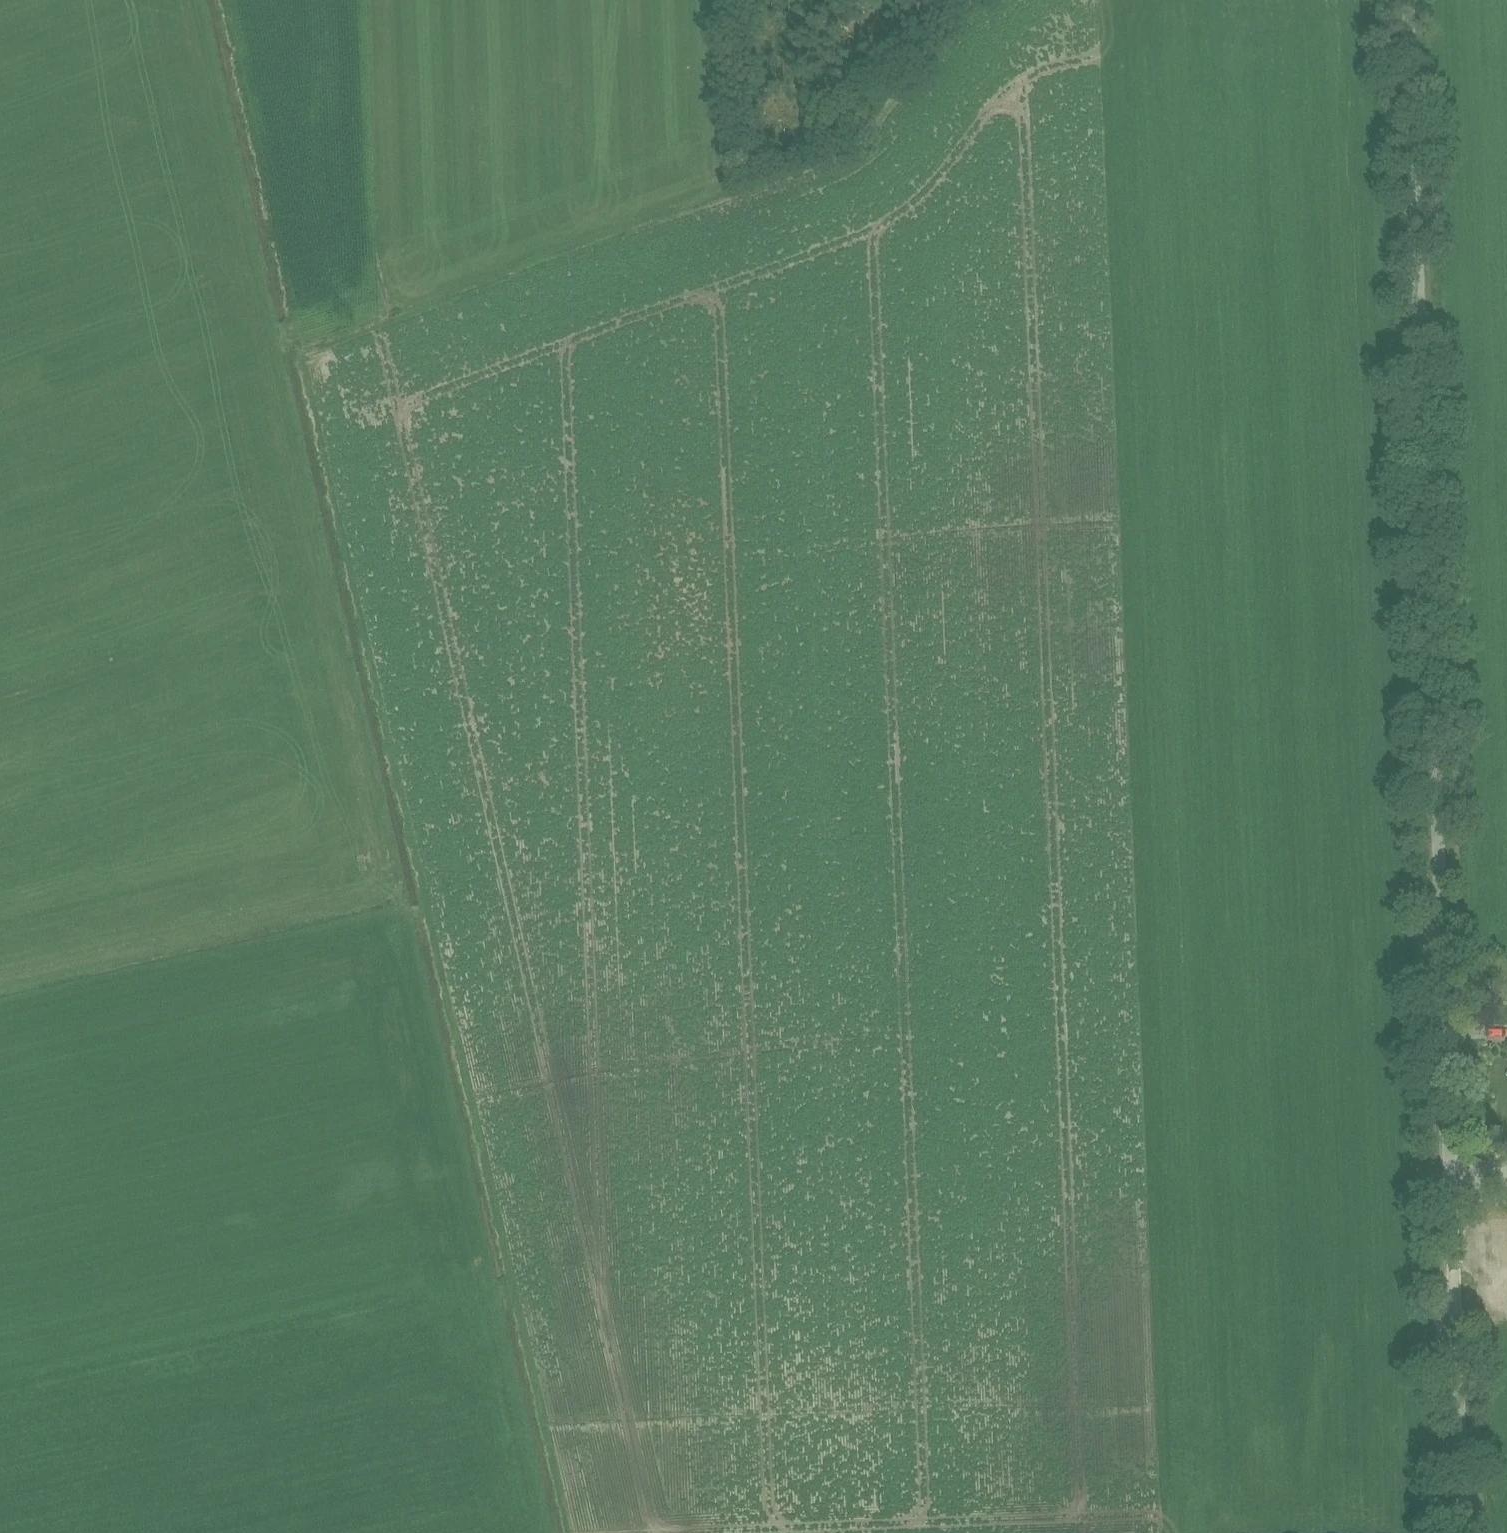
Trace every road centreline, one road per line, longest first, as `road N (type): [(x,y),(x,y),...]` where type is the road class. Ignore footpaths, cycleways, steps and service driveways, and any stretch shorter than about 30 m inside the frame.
road 1 (unclassified): [(1466,1532),(1410,0)]

